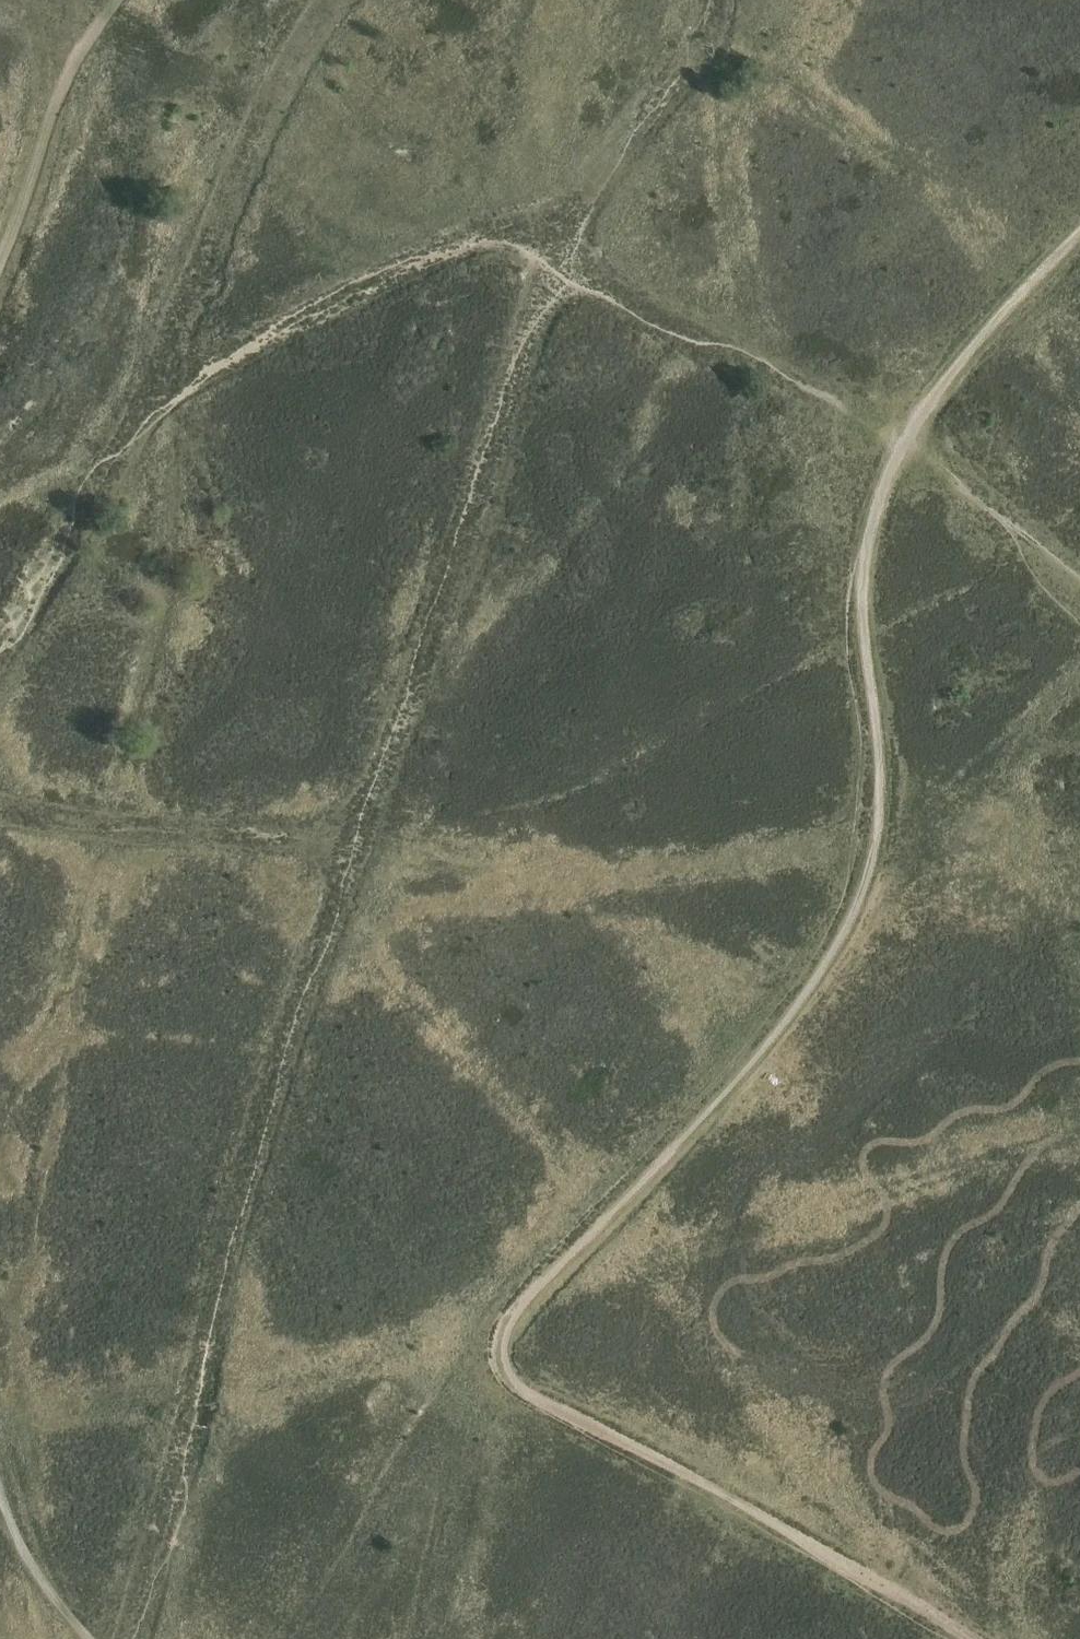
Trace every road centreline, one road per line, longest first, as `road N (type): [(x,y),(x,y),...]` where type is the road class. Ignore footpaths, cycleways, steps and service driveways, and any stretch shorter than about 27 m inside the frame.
road 1 (track): [(971,1638),(529,1394),(513,1382),(499,1346),(522,1302),(686,1138),(833,963),(864,902),(885,822),(868,648),(873,507),(927,405),(1079,241)]

